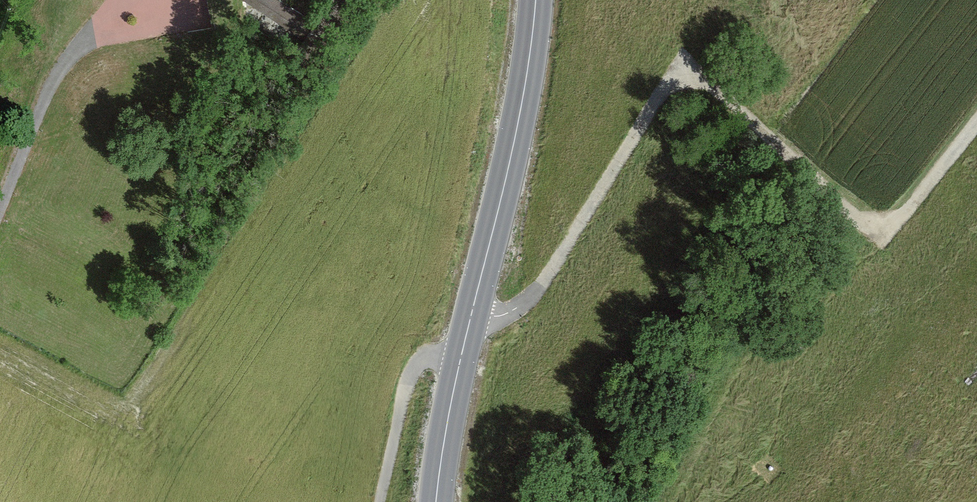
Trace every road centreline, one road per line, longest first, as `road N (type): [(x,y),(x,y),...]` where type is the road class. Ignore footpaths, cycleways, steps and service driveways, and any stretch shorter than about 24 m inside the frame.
road 1 (track): [(462,351),(531,302),(656,101),(700,100),(831,216),(861,232),(888,232),(916,213),(976,134)]
road 2 (tertiary): [(462,351),(516,138),(536,0)]
road 3 (unclassified): [(382,501),(416,372),(426,360),(462,351)]
road 4 (tertiary): [(436,501),(462,351)]

